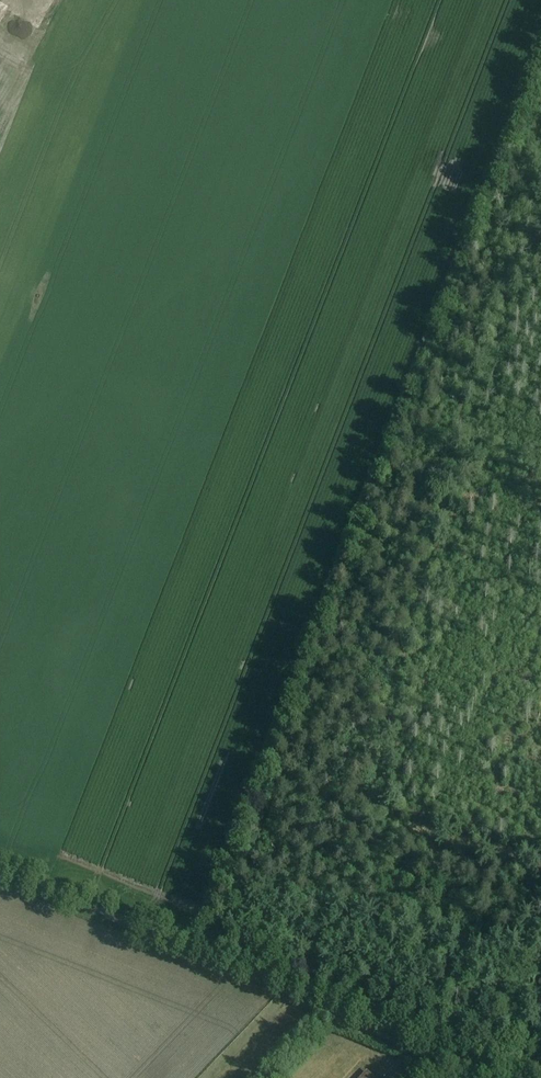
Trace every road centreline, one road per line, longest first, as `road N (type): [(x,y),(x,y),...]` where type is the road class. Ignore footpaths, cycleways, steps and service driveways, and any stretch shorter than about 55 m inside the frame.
road 1 (unclassified): [(533,1077),(0,869)]

